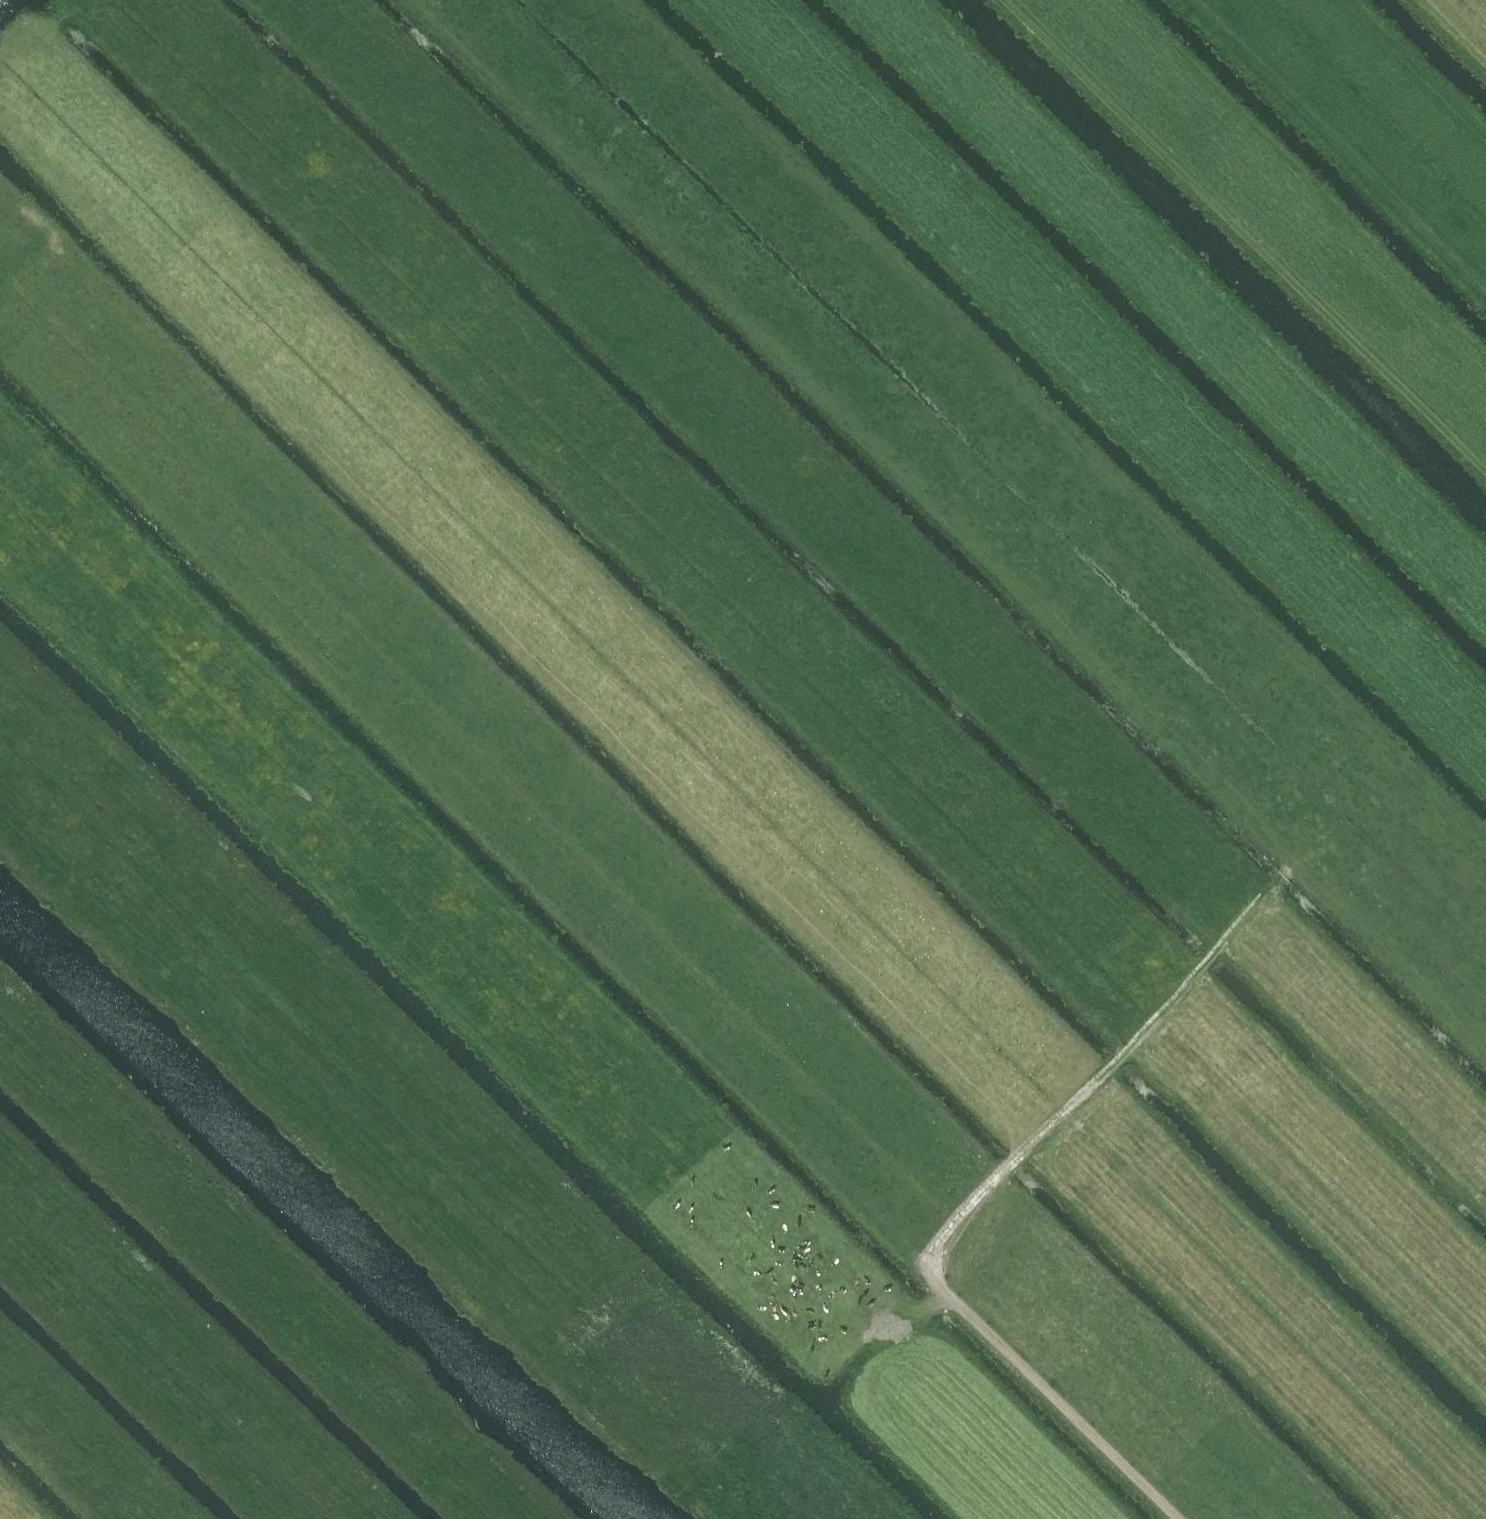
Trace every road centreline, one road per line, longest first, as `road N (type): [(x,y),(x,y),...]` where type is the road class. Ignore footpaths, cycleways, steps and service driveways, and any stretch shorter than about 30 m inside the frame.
road 1 (track): [(1180,1518),(952,1294)]

